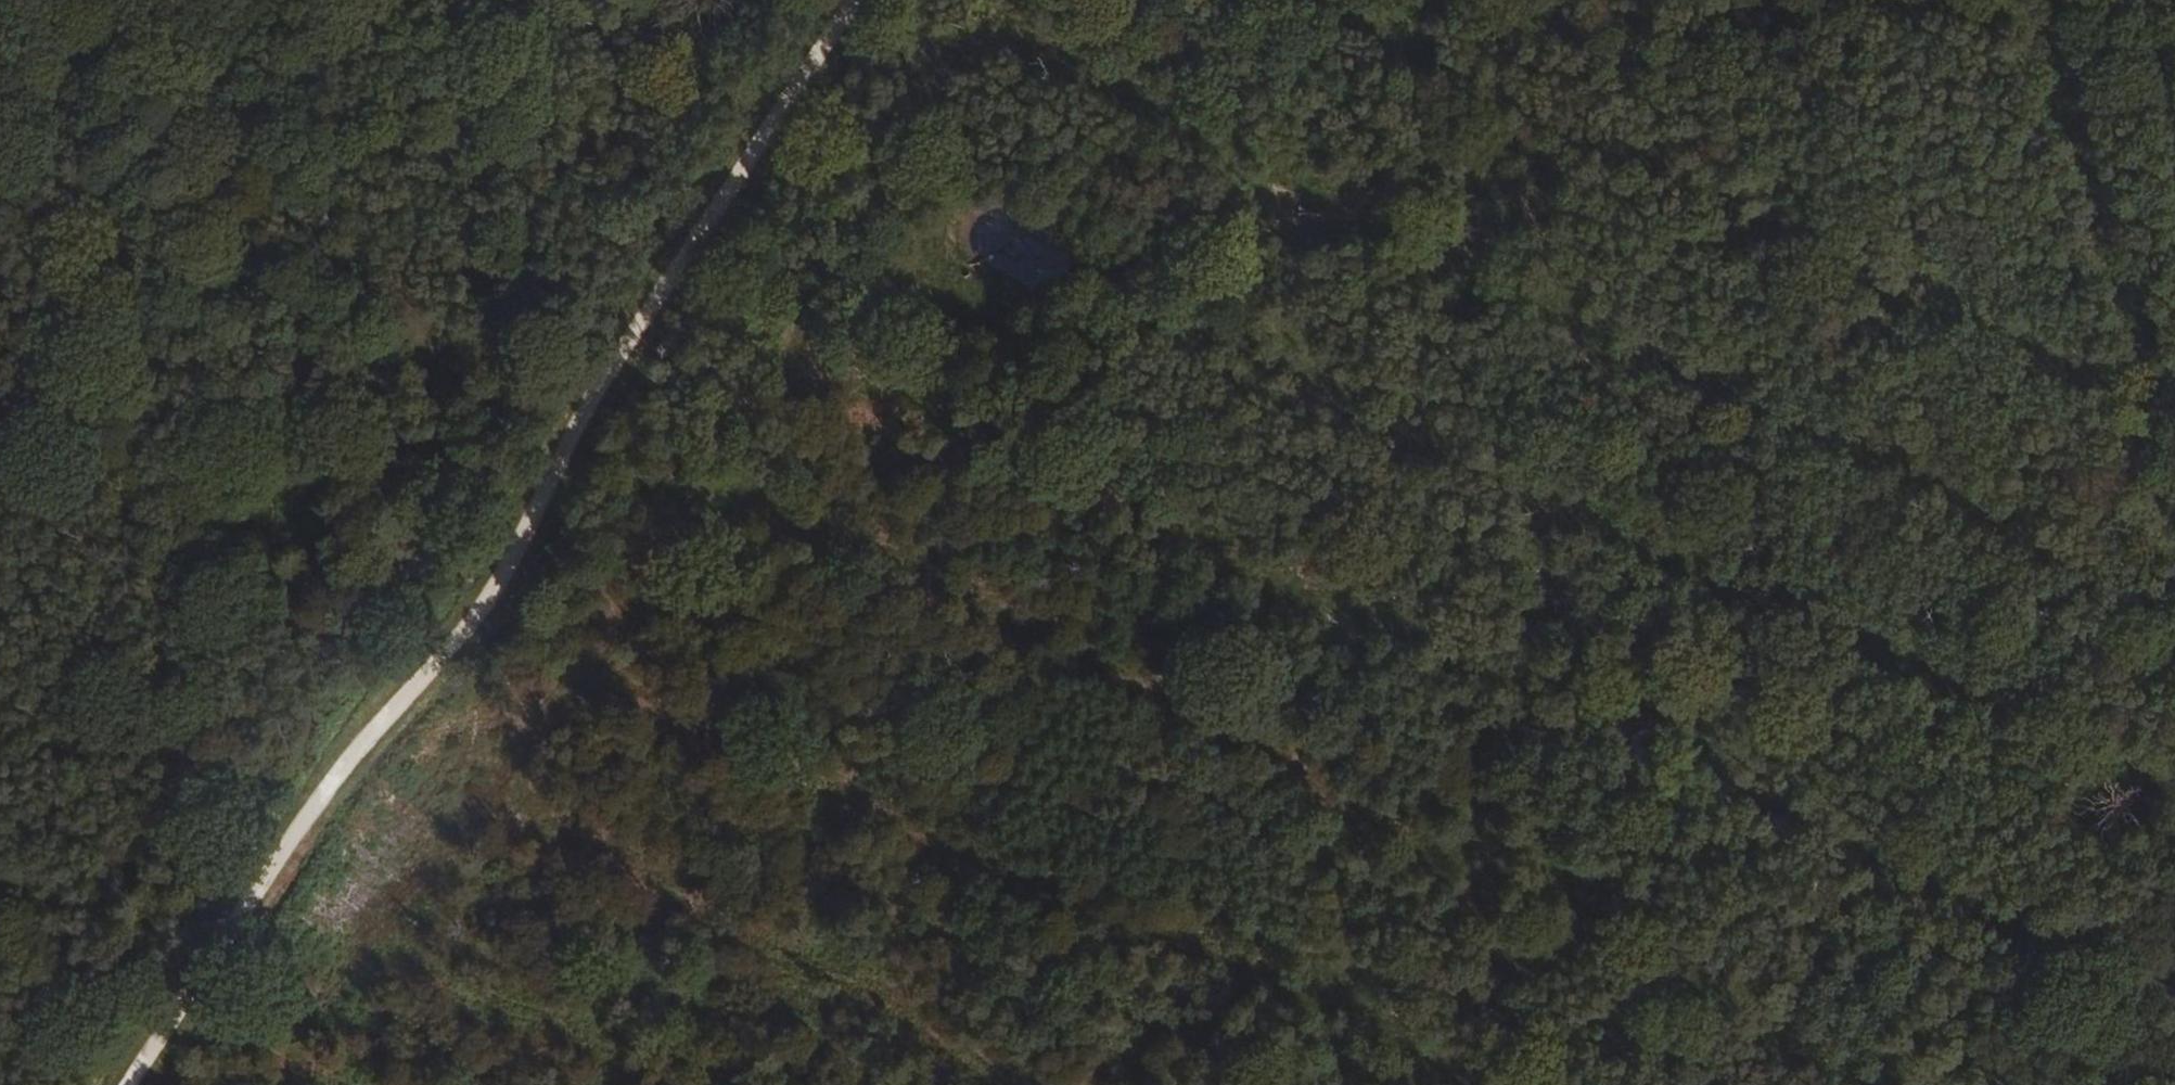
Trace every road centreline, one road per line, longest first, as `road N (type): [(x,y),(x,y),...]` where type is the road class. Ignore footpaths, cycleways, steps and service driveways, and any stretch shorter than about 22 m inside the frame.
road 1 (track): [(857,0),(642,324),(474,621),(375,733),(135,1084)]
road 2 (track): [(2174,124),(2146,0)]

